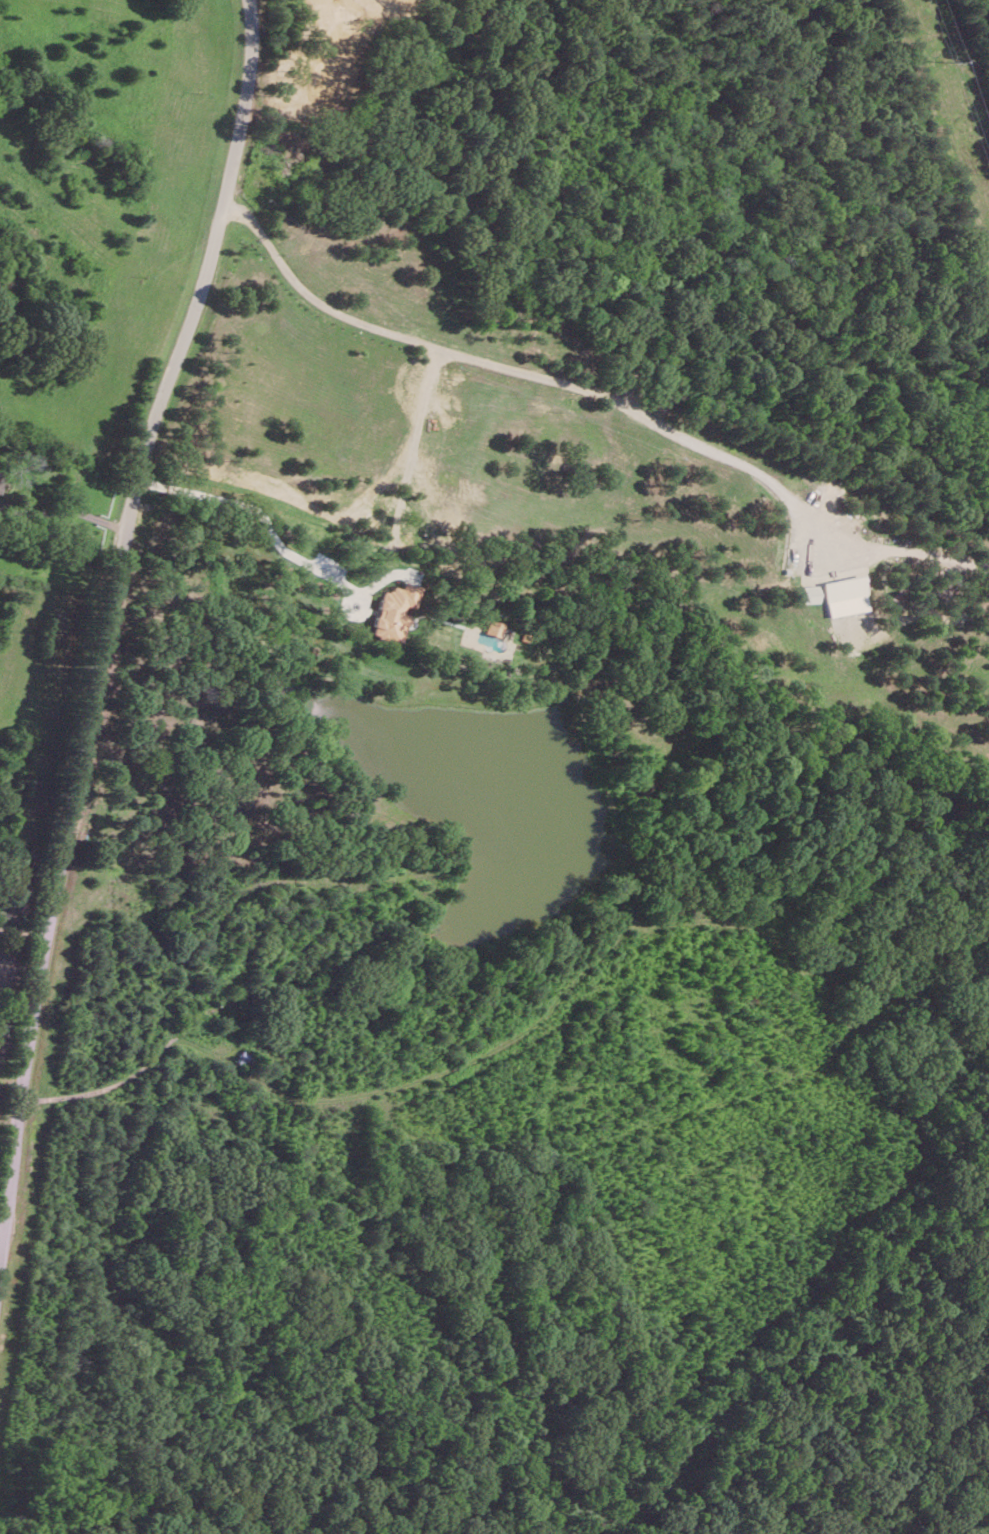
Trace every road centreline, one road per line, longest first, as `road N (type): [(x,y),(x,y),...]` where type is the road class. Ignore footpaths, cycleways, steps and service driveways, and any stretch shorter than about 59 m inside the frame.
road 1 (residential): [(0,1263),(21,1097),(126,525),(234,166),(219,101),(233,0)]

